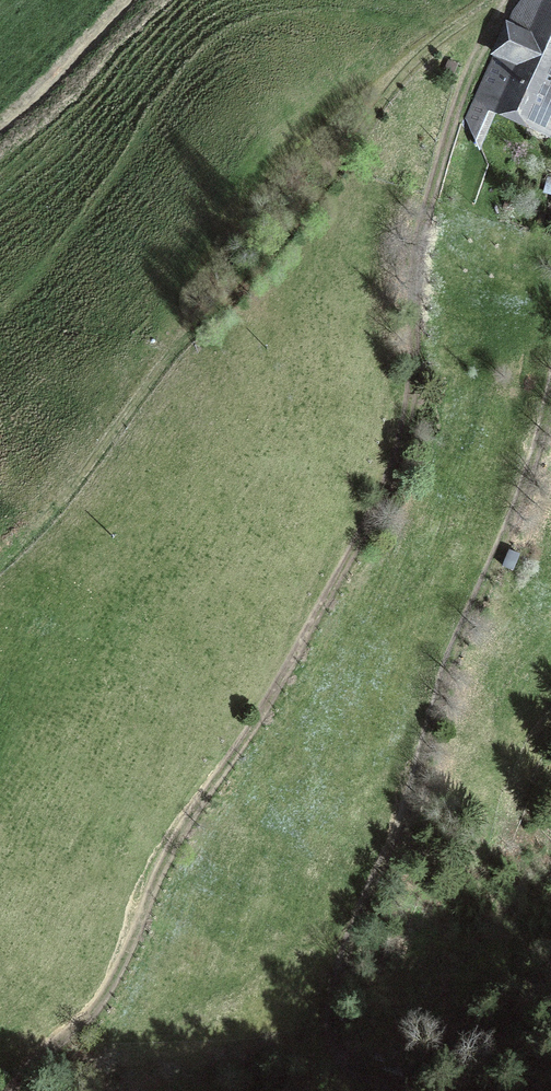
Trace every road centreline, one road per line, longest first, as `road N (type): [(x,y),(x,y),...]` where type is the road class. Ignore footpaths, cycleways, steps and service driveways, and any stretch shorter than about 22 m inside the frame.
road 1 (track): [(11,1090),(102,1006),(184,832),(280,685),(385,493),(410,419),(426,217),(458,107),(510,0)]
road 2 (track): [(405,1090),(355,1077),(332,1045),(328,1018),(418,785),(455,648),(519,510),(550,399)]
road 3 (track): [(0,118),(32,95),(118,0)]

